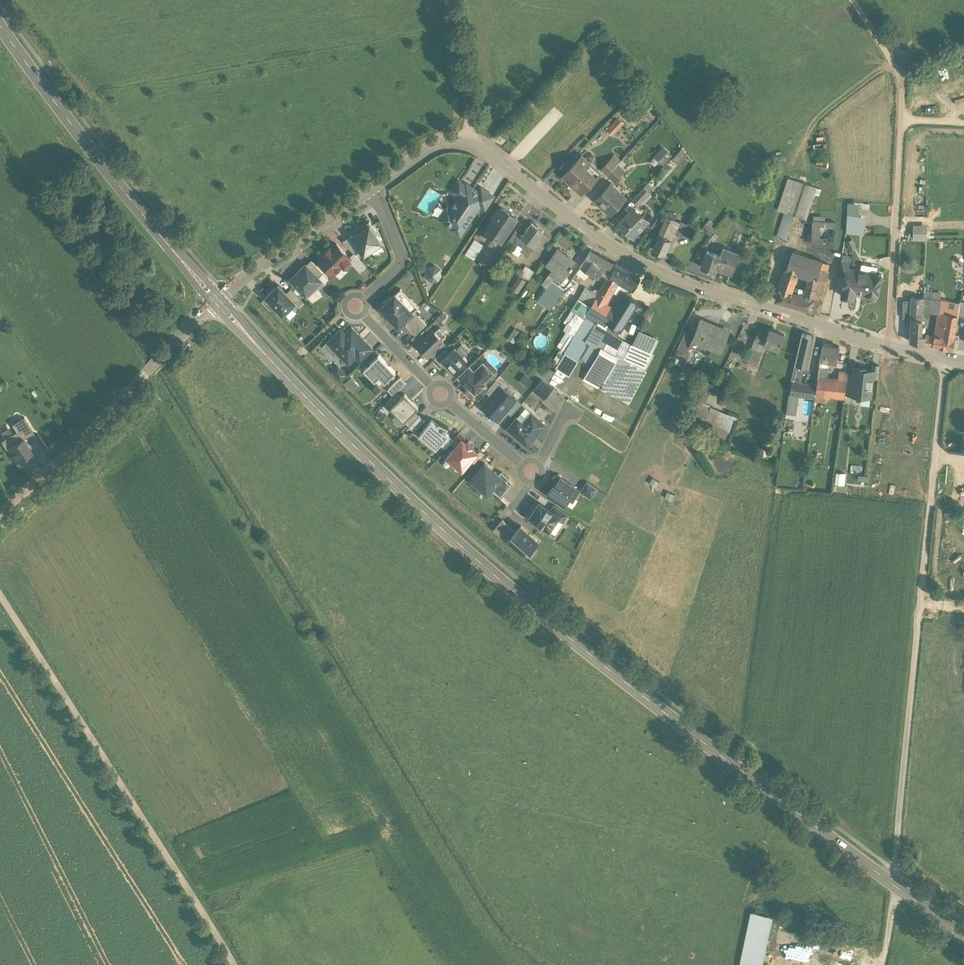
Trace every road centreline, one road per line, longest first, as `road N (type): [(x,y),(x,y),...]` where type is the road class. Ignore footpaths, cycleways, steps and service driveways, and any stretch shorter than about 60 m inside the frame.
road 1 (tertiary): [(896,888),(487,570),(356,448),(217,301)]
road 2 (residential): [(948,358),(855,338),(658,270),(469,141),(431,147),(373,189)]
road 3 (residential): [(948,358),(896,888)]
road 4 (unclassified): [(236,964),(0,603)]
road 5 (tertiary): [(217,301),(0,26)]
road 6 (tertiary): [(0,519),(217,301)]
road 7 (track): [(898,226),(904,82),(853,0)]
road 8 (residential): [(373,189),(217,301)]
road 9 (track): [(469,141),(448,0)]
road 10 (residential): [(373,189),(401,260),(363,300)]

